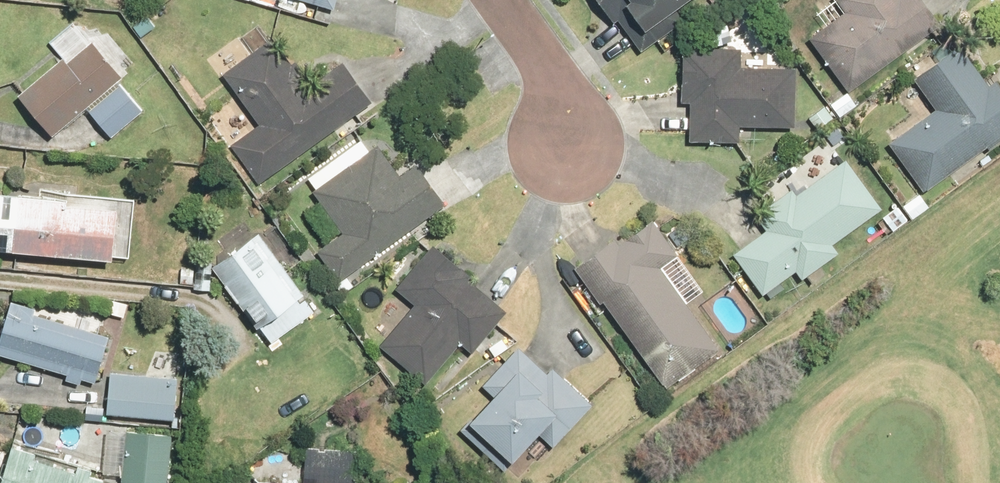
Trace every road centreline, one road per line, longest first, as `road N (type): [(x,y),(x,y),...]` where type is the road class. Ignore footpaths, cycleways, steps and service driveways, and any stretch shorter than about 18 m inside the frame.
road 1 (residential): [(496,0),(559,93),(566,144)]

